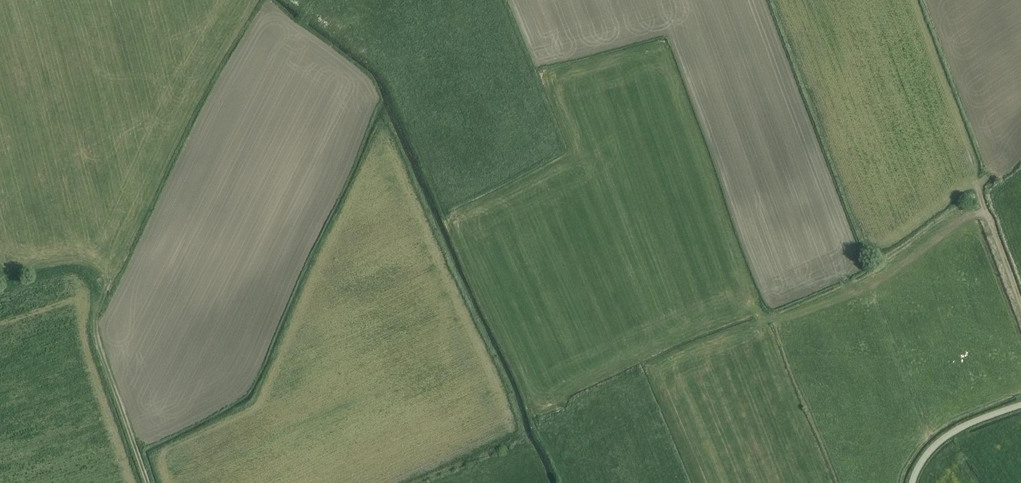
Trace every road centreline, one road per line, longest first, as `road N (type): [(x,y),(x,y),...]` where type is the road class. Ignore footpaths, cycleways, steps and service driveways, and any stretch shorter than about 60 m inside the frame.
road 1 (track): [(41,260),(75,259),(105,277),(96,339),(147,482)]
road 2 (unclassified): [(912,482),(926,457),(953,432),(1020,406)]

